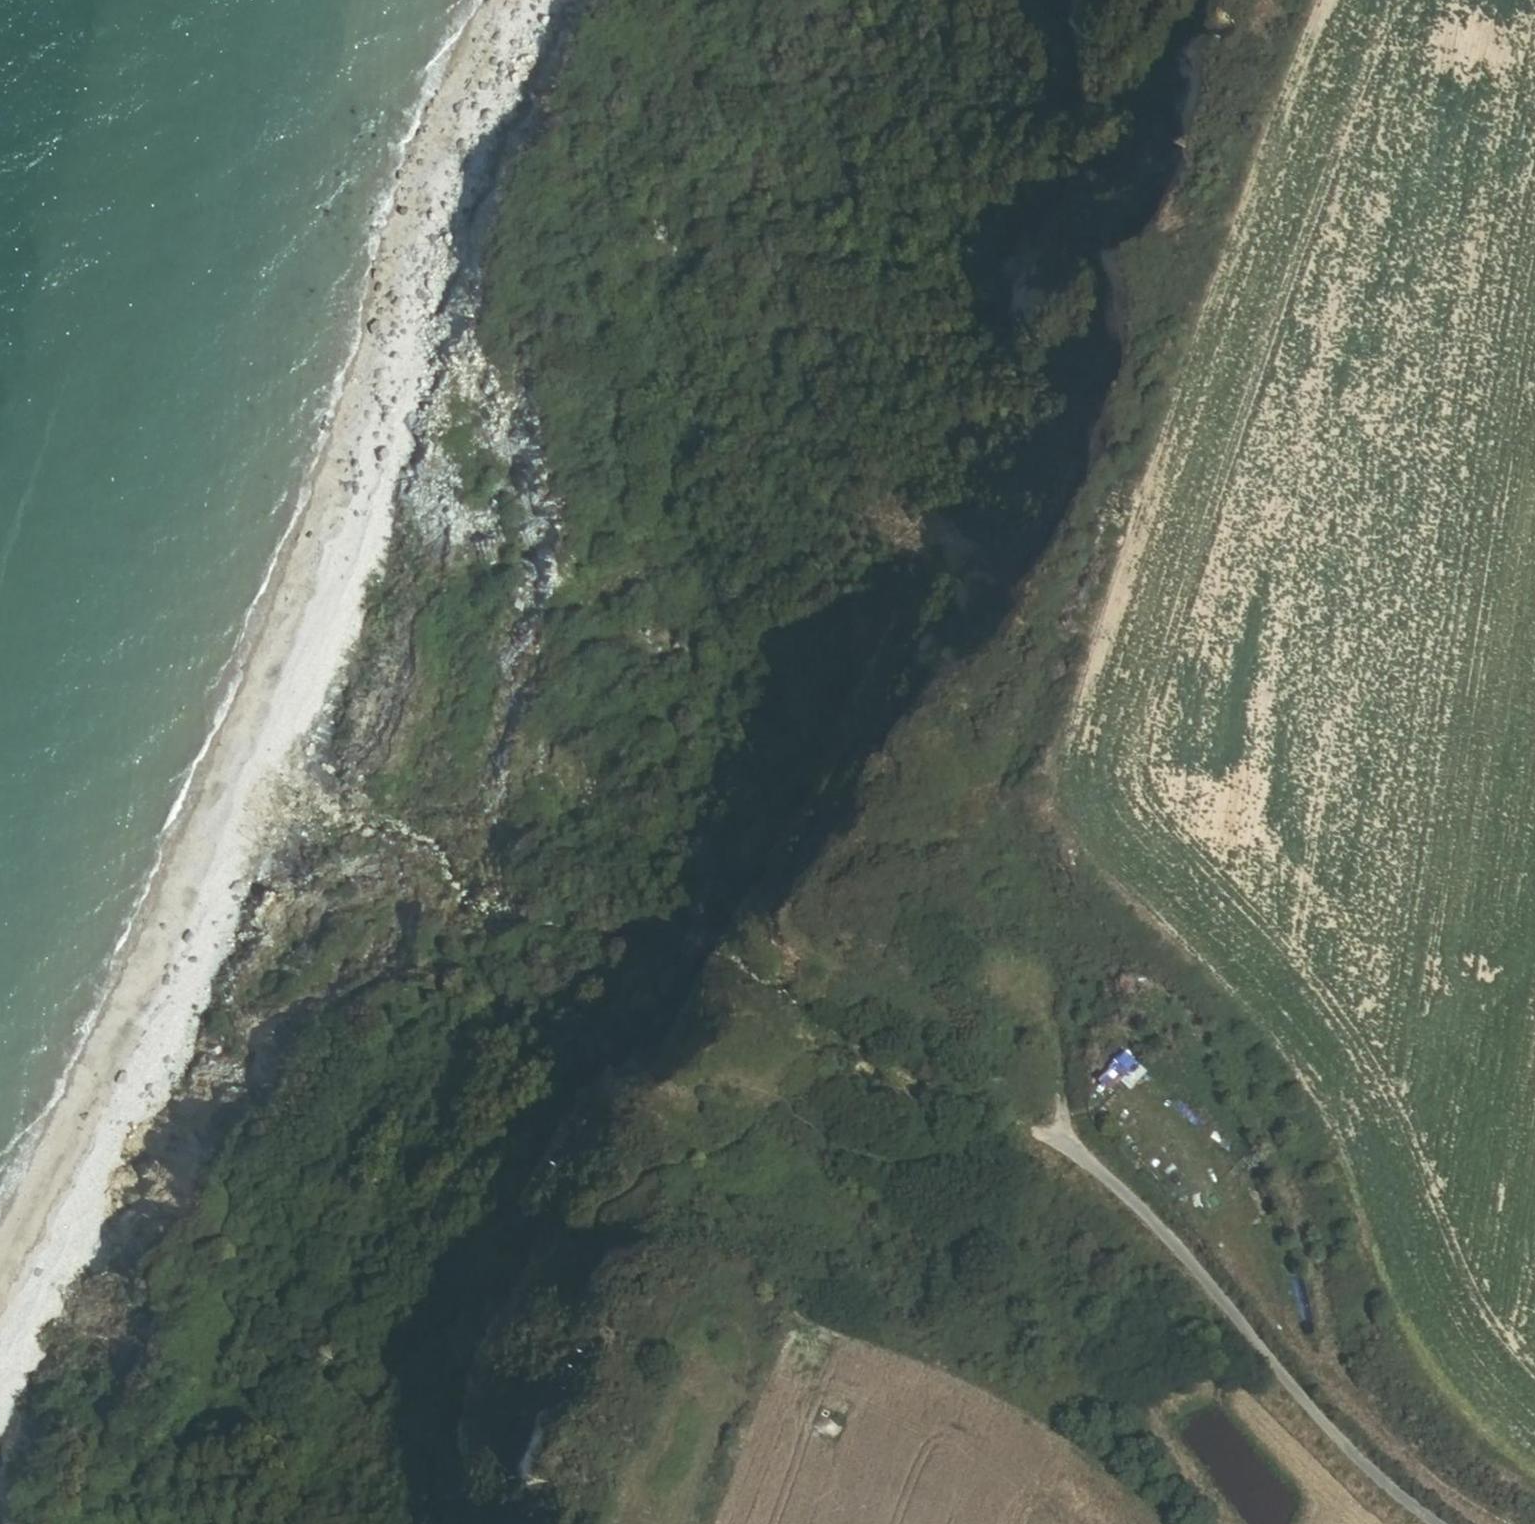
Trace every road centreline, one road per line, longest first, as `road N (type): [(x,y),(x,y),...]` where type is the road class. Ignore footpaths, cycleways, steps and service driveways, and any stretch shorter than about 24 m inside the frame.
road 1 (unclassified): [(1432,1523),(1385,1492),(1185,1256),(1056,1138)]
road 2 (track): [(1060,1038),(1056,1138),(1007,1110)]

